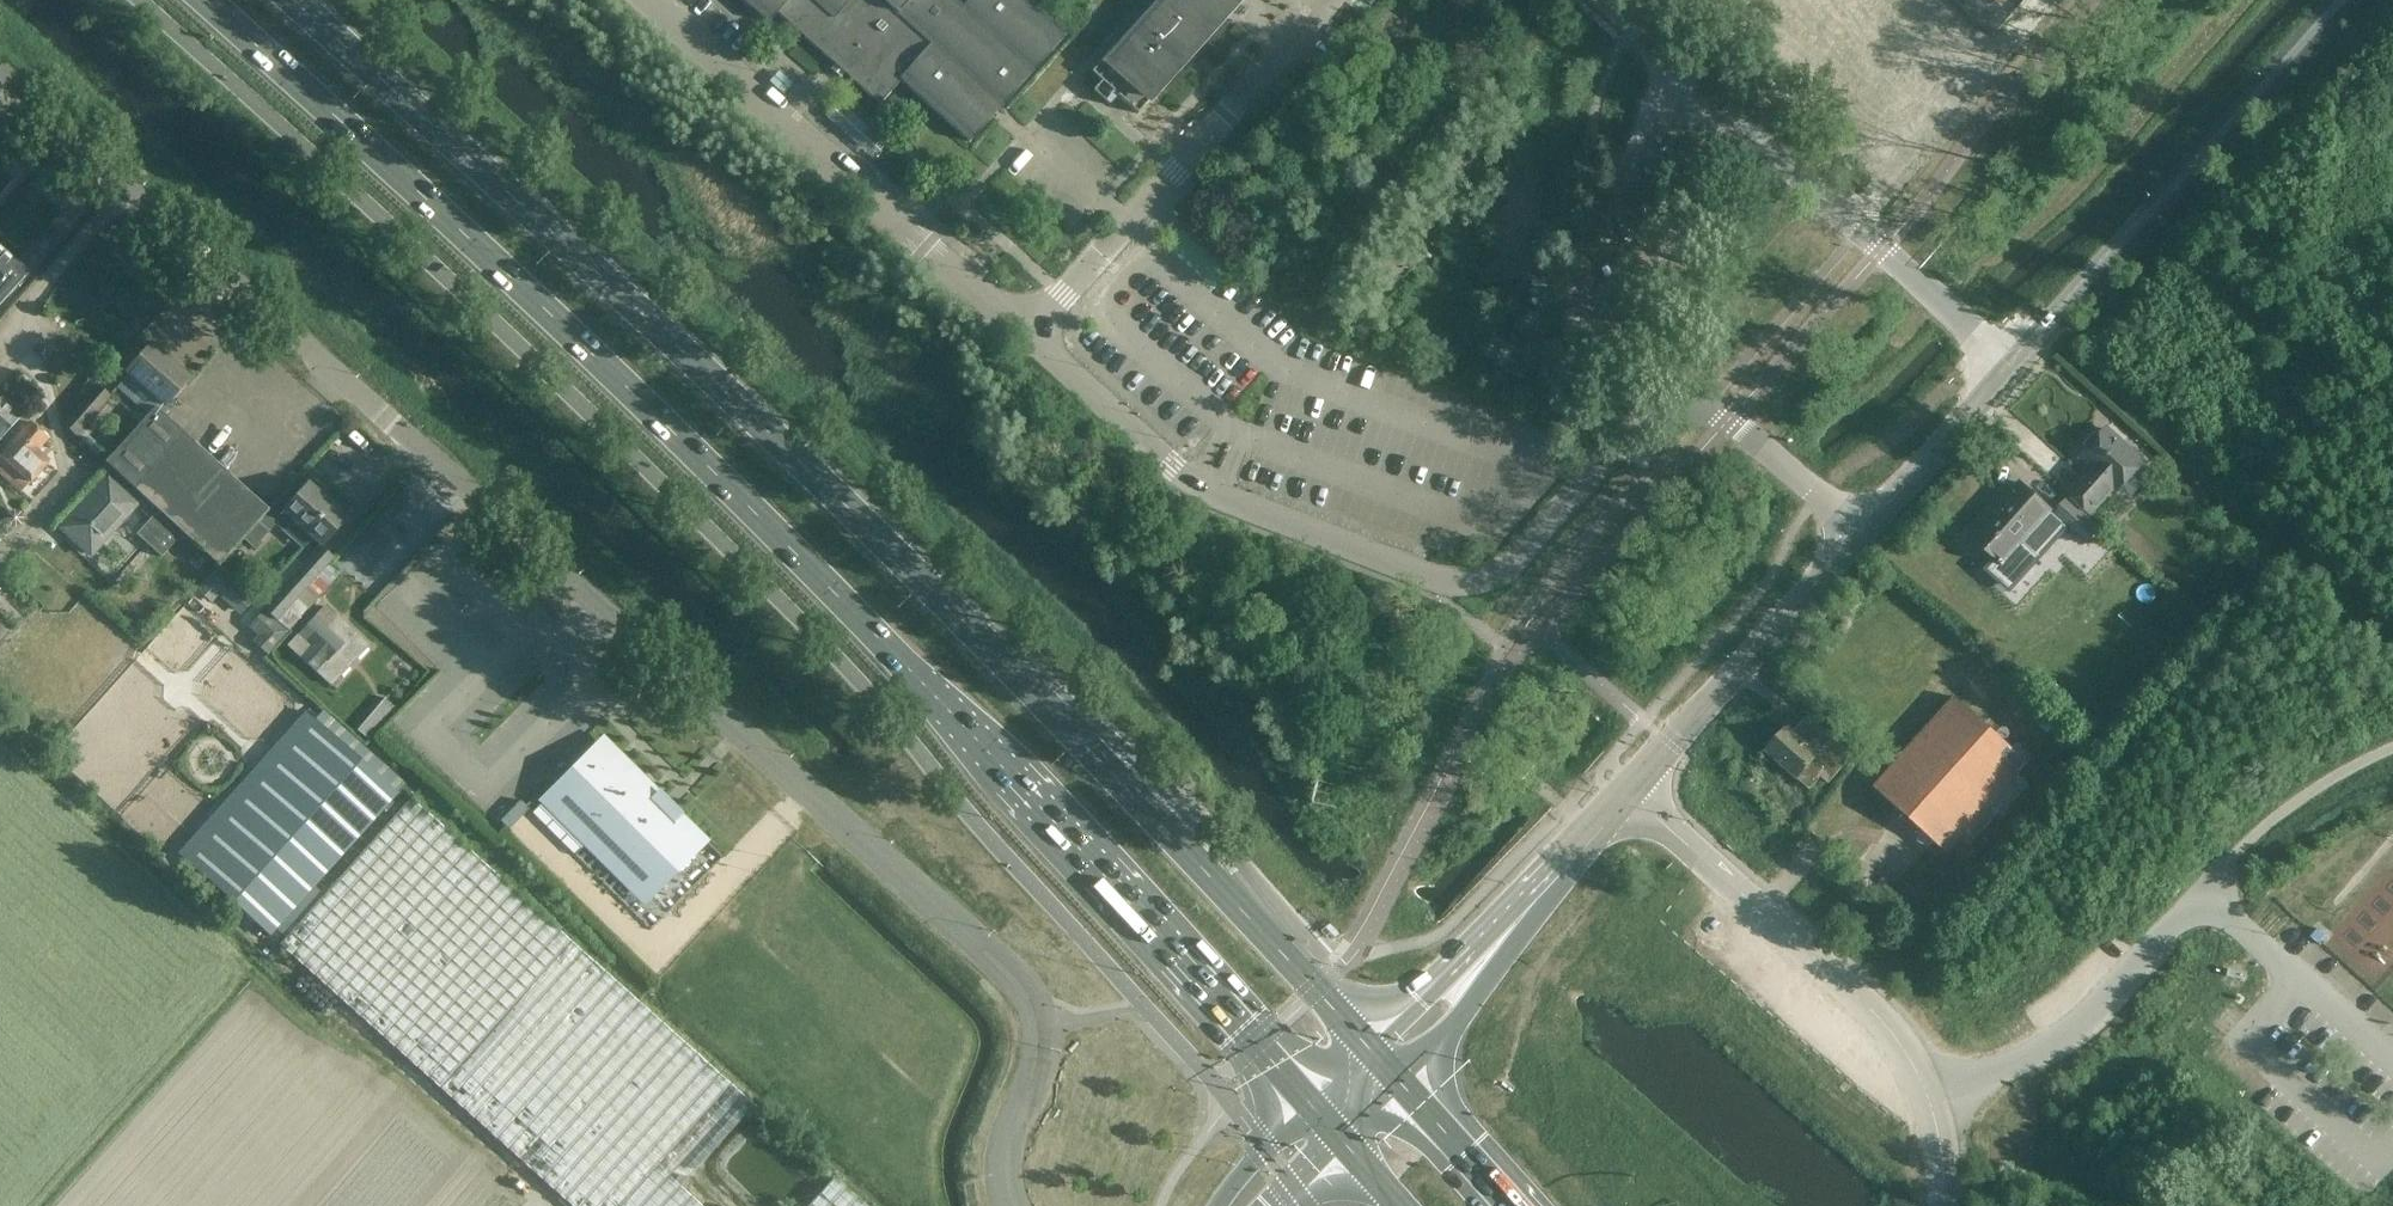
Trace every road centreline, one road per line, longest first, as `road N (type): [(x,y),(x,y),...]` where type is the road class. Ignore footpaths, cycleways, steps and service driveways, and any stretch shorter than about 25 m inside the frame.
road 1 (residential): [(1012,1205),(1001,1174),(1043,1027),(1025,987),(0,78)]
road 2 (trunk): [(200,0),(536,303),(927,689),(1310,1104)]
road 3 (trunk): [(1367,1045),(873,520),(300,0)]
road 4 (tertiary): [(1625,790),(2015,375)]
road 5 (unclassified): [(2015,375),(1601,0)]
road 6 (tertiary): [(2015,375),(2346,0)]
road 7 (unclassified): [(1927,1094),(1882,1017),(1625,790)]
road 8 (unclassified): [(1927,1094),(2009,1067),(2070,1033),(2205,893)]
road 9 (tertiary): [(1398,1080),(1462,1018),(1529,898)]
road 10 (tertiary): [(1529,898),(1367,1045)]
road 11 (trunk): [(1513,1205),(1398,1080)]
road 12 (tertiary): [(1529,898),(1625,790)]
road 13 (tertiary): [(1310,1104),(1219,1205)]

